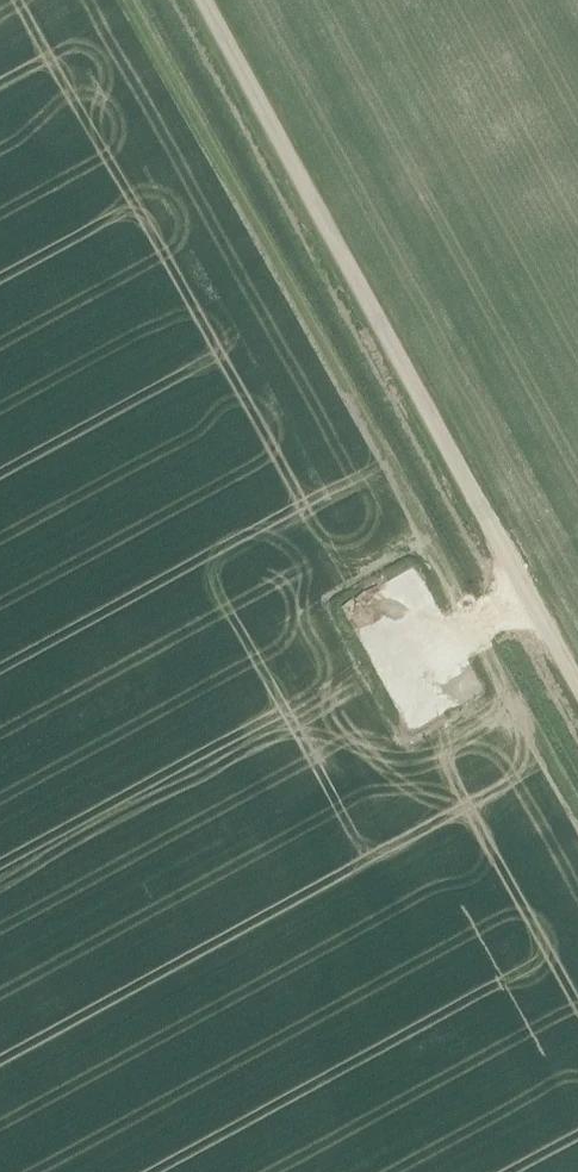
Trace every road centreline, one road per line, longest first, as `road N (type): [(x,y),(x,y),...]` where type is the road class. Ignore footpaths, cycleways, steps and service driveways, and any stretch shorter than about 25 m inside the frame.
road 1 (unclassified): [(577,680),(205,0)]

